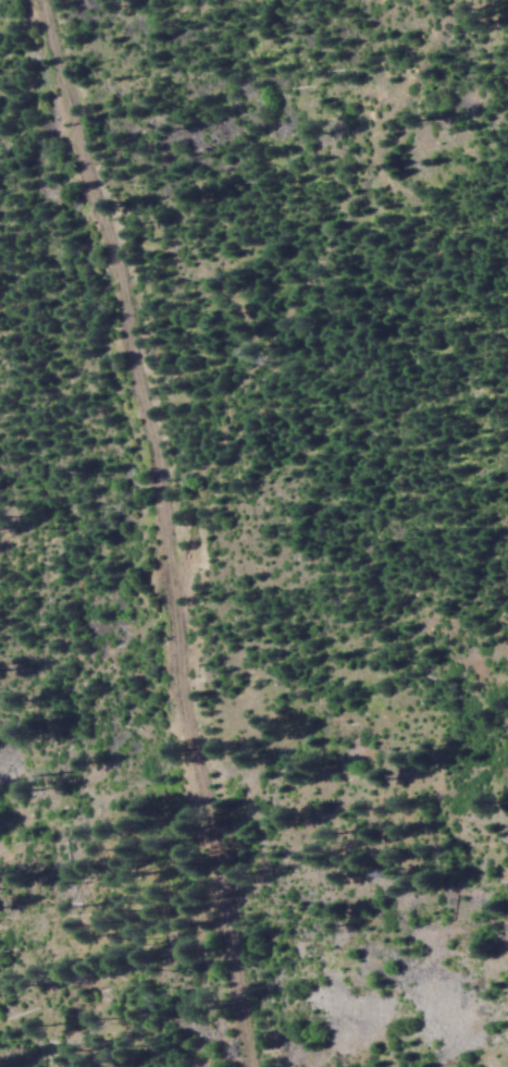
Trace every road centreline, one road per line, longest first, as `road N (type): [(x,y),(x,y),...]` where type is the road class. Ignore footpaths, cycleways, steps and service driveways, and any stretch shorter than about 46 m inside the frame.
road 1 (residential): [(235,1066),(196,934),(144,571),(25,187),(0,18)]

